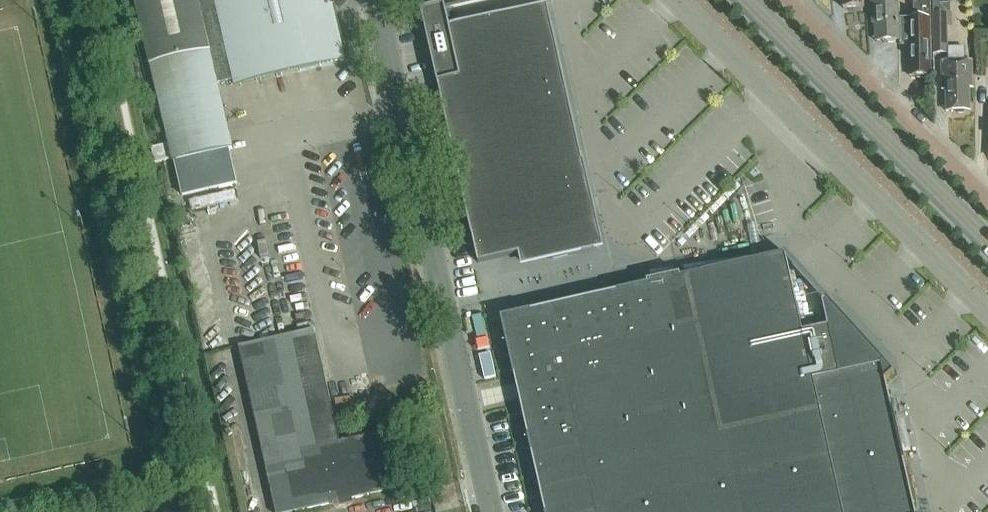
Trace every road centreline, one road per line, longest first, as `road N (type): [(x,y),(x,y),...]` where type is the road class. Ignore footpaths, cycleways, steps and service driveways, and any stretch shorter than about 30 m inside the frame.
road 1 (unclassified): [(493,511),(379,0)]
road 2 (unclassified): [(674,0),(987,311)]
road 3 (secondary): [(746,0),(987,242)]
road 4 (unclassified): [(987,199),(788,0)]

